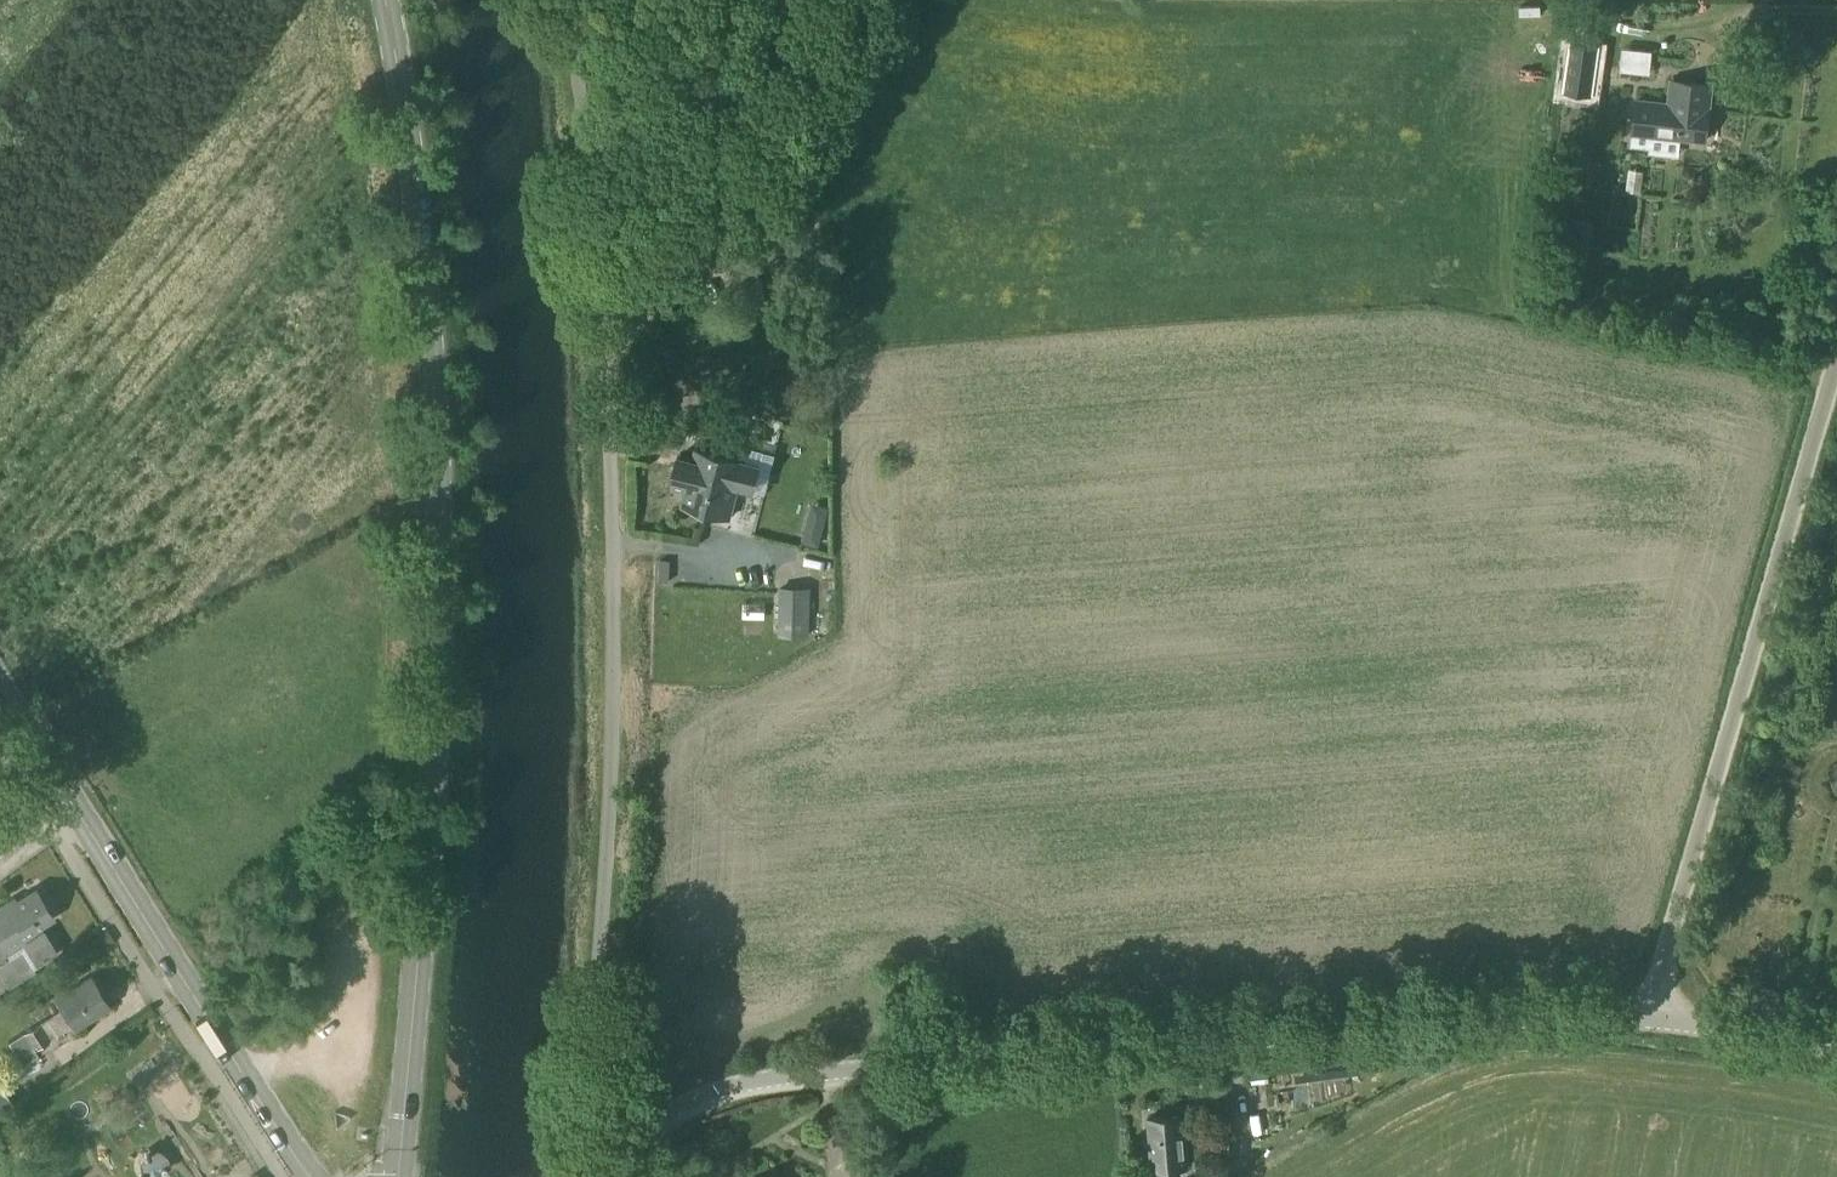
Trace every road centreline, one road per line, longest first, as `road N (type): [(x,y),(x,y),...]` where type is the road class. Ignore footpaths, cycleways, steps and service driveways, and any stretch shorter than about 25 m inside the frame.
road 1 (secondary): [(395,1176),(437,641),(436,436),(412,188),(381,0)]
road 2 (unclassified): [(638,1140),(594,1083),(591,1063),(615,642),(606,365),(568,0)]
road 3 (tertiary): [(638,1140),(686,1104),(773,1079),(1439,1021),(1649,1018)]
road 4 (unclassified): [(1649,1018),(1836,352)]
road 5 (secondary): [(306,1176),(0,696)]
road 6 (tertiary): [(1649,1018),(1836,1054)]

